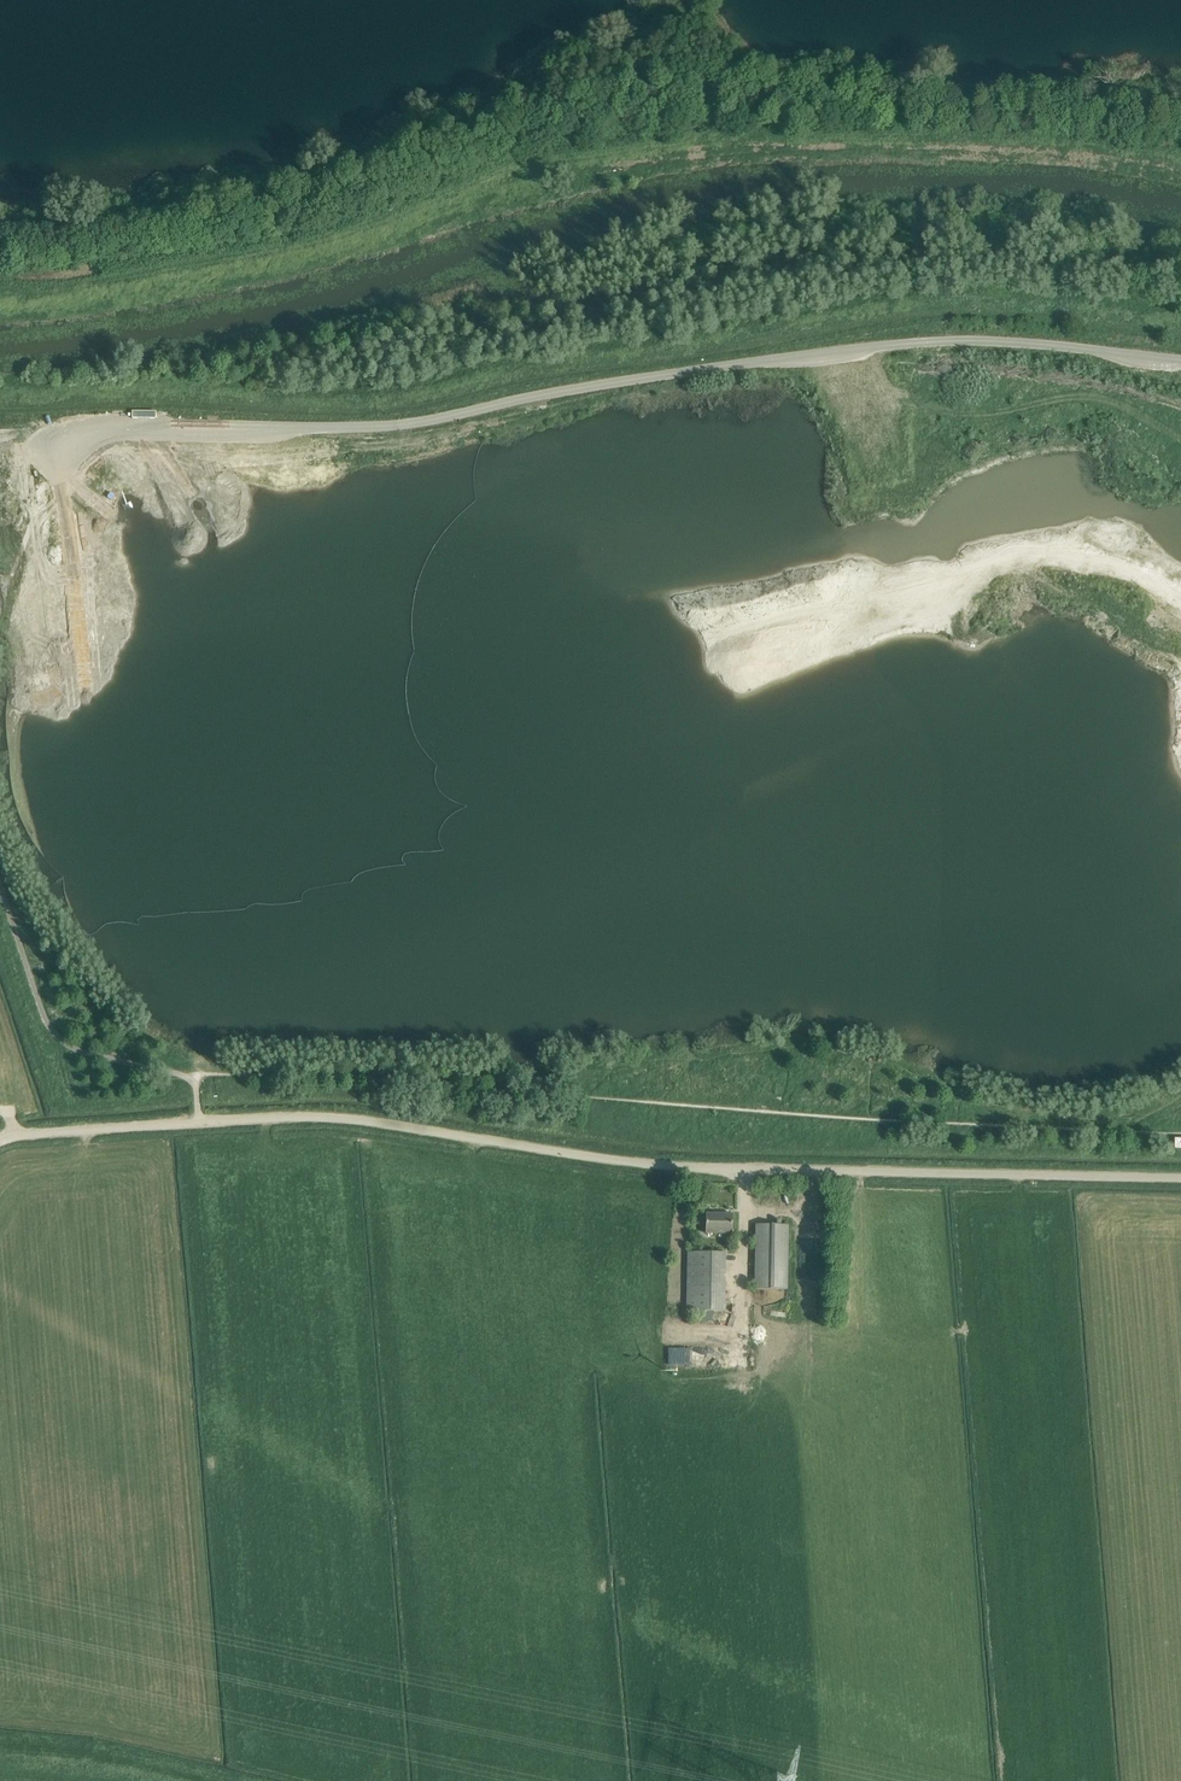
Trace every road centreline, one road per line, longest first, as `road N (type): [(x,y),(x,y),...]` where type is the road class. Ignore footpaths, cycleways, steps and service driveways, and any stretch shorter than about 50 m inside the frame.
road 1 (unclassified): [(0,1141),(330,1118),(683,1167),(1180,1179)]

